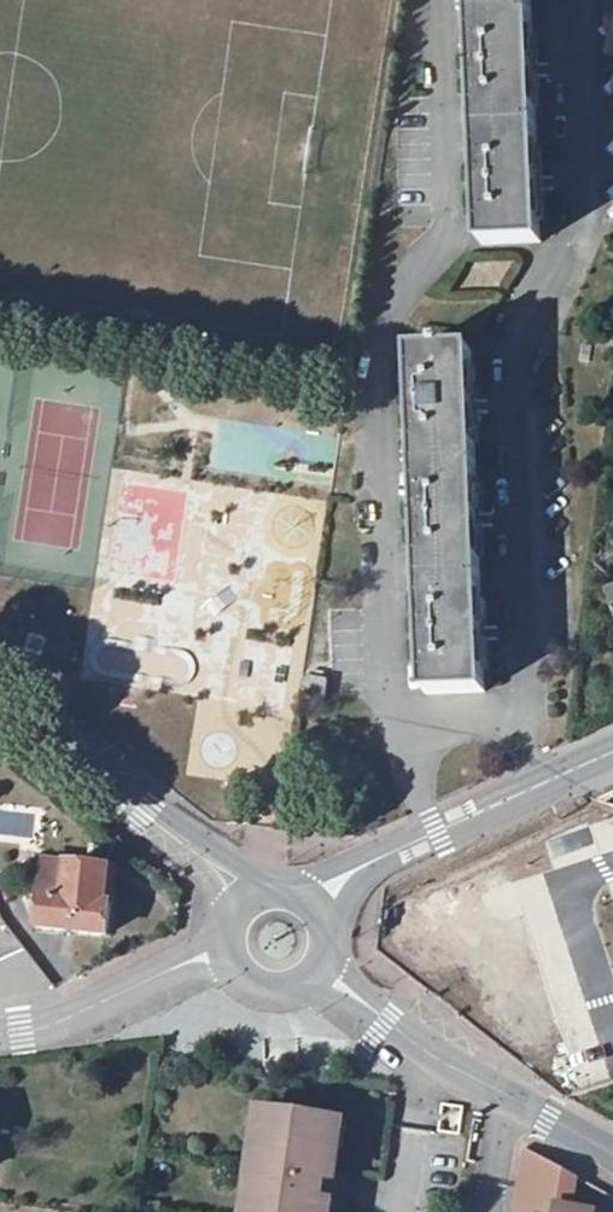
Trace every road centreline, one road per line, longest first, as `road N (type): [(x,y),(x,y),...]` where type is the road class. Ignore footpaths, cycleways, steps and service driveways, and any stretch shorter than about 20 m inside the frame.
road 1 (residential): [(451,0),(458,205),(390,348),(407,749)]
road 2 (residential): [(527,730),(517,356),(586,222),(578,0)]
road 3 (tertiary): [(324,970),(449,1066),(612,1155)]
road 4 (tertiary): [(0,706),(247,897)]
road 5 (residential): [(224,952),(55,1025),(0,1033)]
road 6 (tertiary): [(314,901),(342,877),(437,834)]
road 7 (tertiary): [(224,952),(247,988),(268,996),(290,995),(324,970)]
road 8 (residential): [(407,749),(527,730)]

